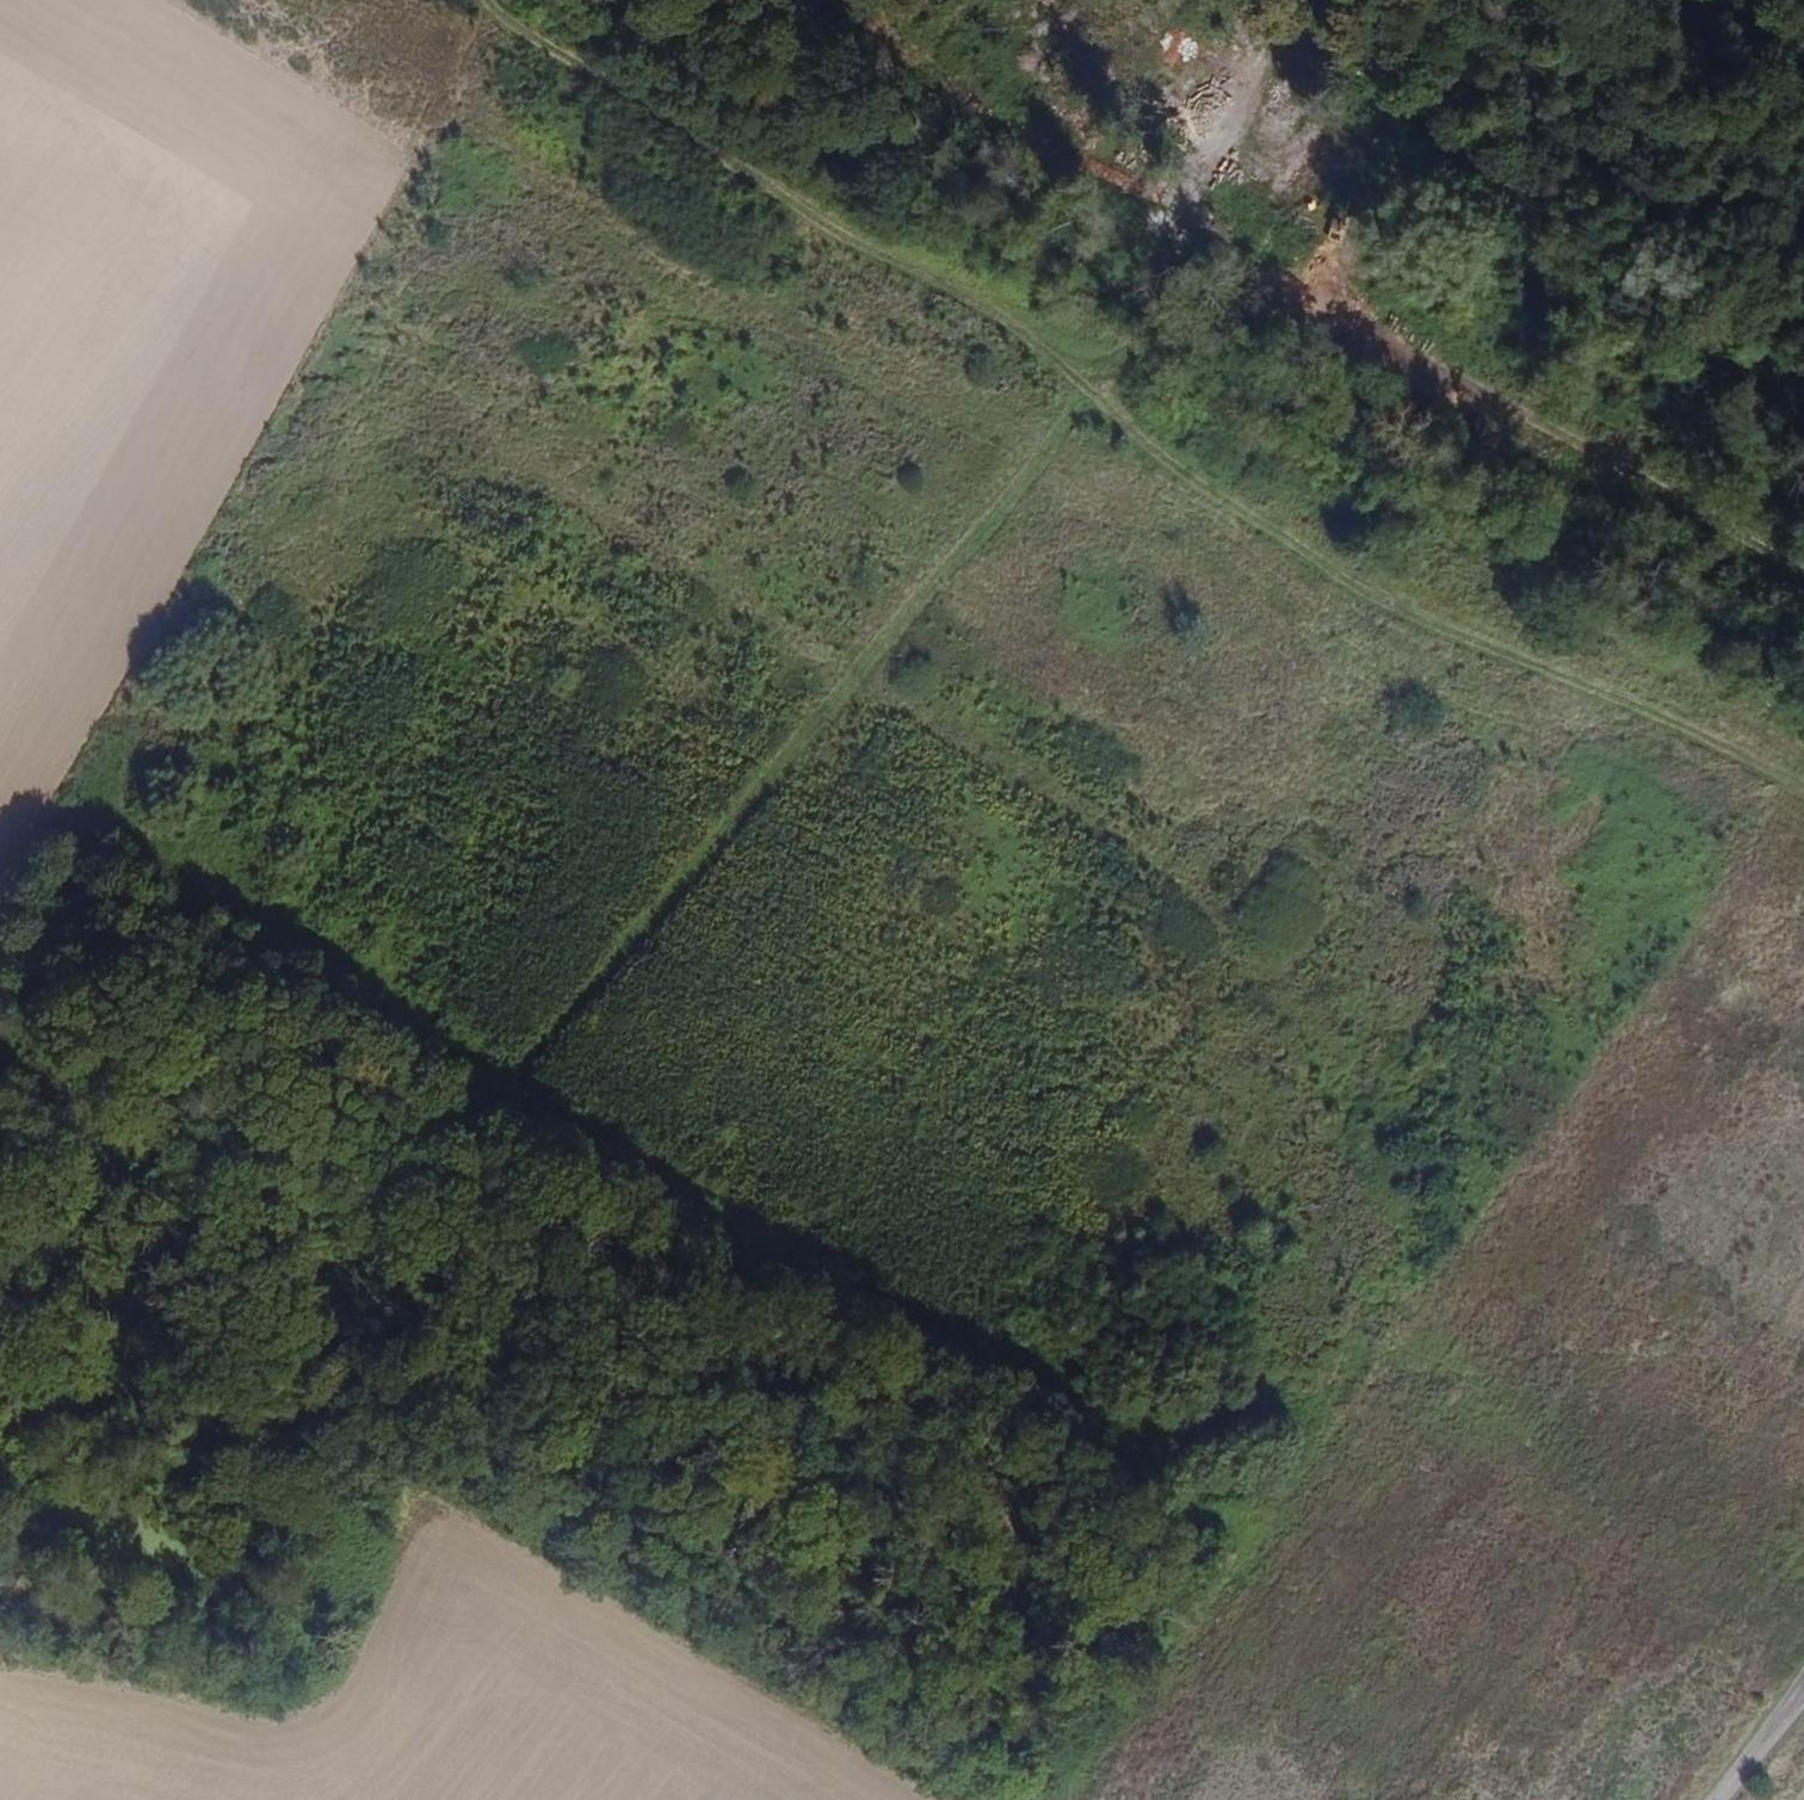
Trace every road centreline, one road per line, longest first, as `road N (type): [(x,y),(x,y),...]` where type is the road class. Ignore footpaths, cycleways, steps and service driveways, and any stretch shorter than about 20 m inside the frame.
road 1 (track): [(1803,792),(1392,604),(1228,501),(1026,339),(851,240),(502,17),(491,0)]
road 2 (unclassified): [(1711,1799),(1803,1678)]

